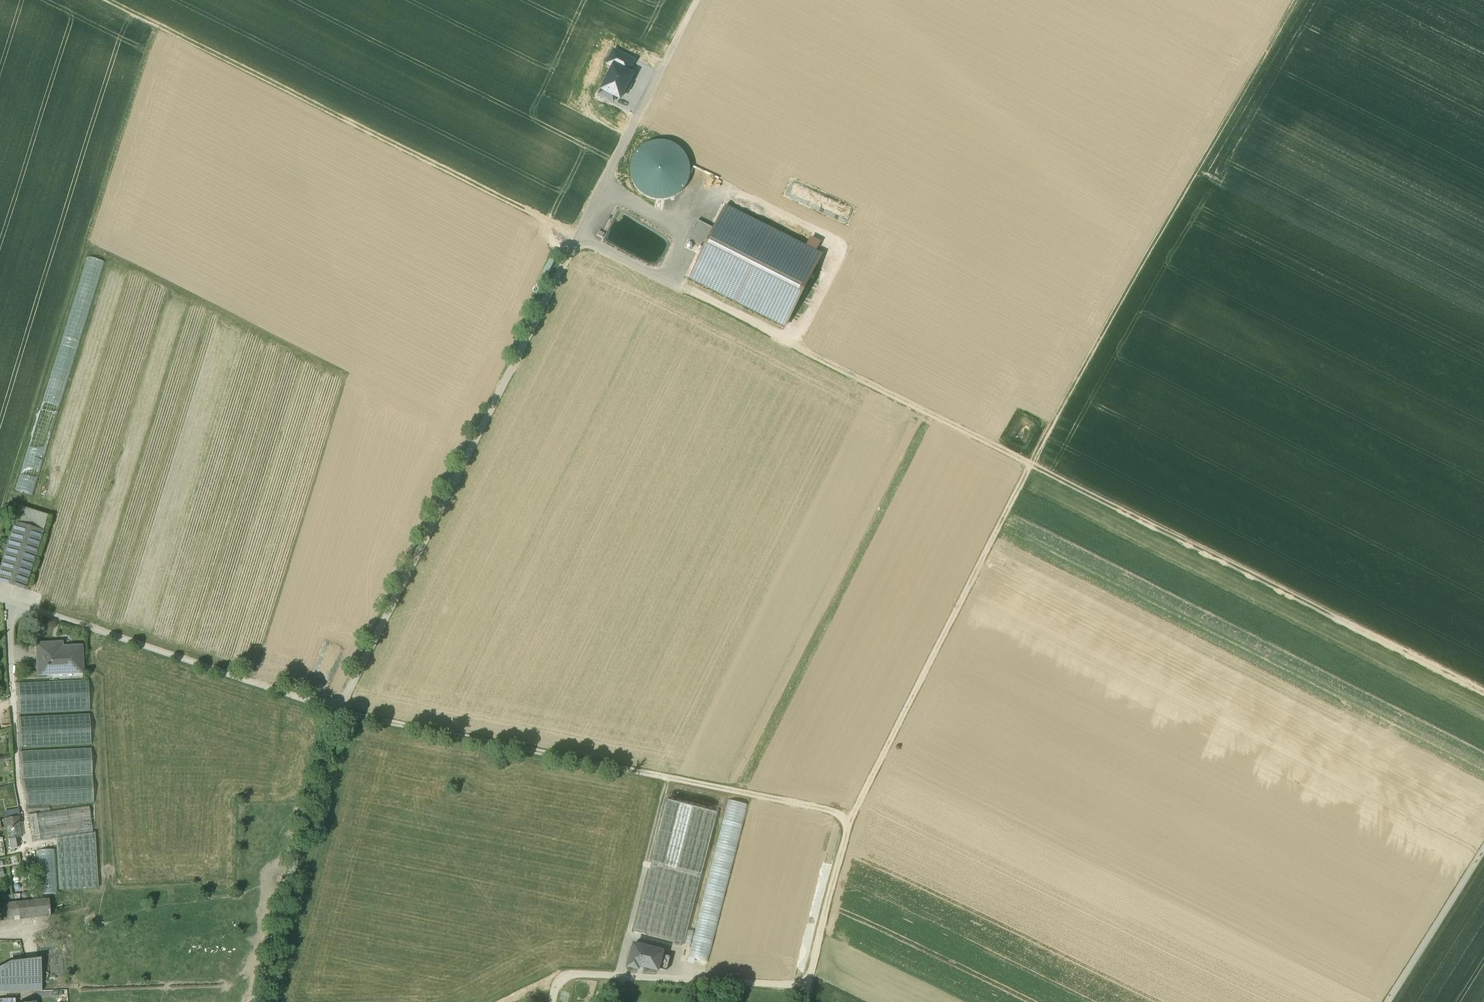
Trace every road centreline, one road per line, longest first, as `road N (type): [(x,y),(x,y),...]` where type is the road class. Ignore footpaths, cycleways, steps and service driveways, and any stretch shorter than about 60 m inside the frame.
road 1 (track): [(807,351),(1483,693)]
road 2 (track): [(1297,0),(1030,464)]
road 3 (track): [(107,0),(578,237)]
road 4 (track): [(849,823),(835,812),(339,710)]
road 5 (track): [(154,23),(0,523)]
road 6 (track): [(849,823),(1030,464)]
road 7 (track): [(96,630),(339,710)]
road 8 (track): [(1483,849),(1388,1001)]
road 9 (track): [(806,987),(849,823)]
road 10 (track): [(697,0),(625,142)]

